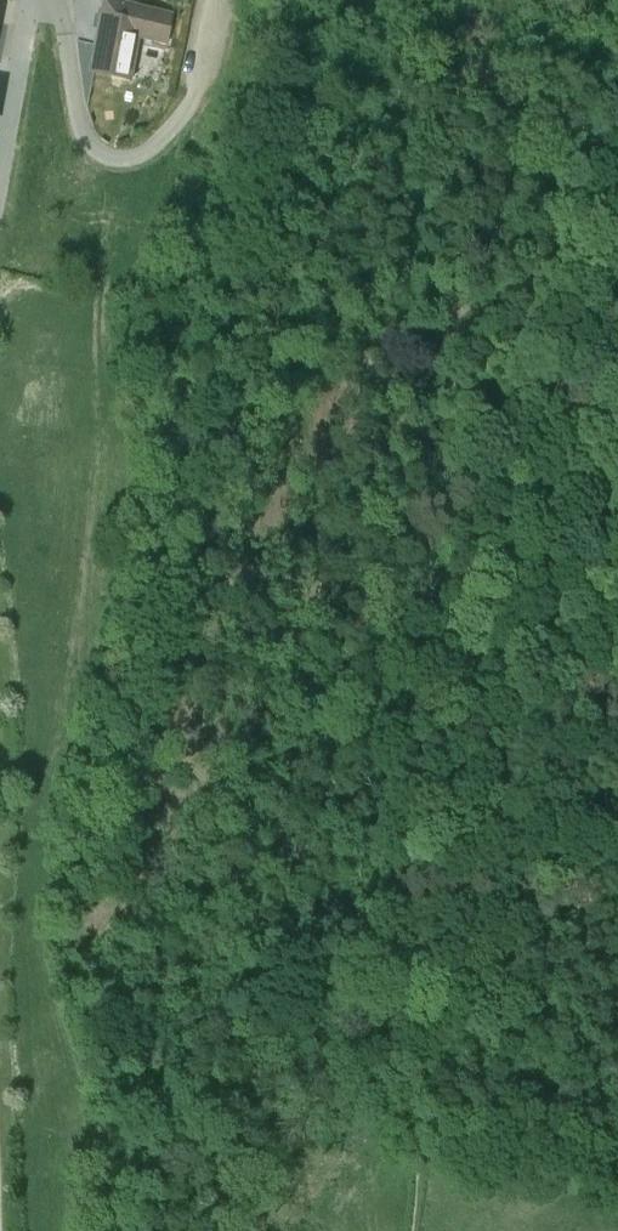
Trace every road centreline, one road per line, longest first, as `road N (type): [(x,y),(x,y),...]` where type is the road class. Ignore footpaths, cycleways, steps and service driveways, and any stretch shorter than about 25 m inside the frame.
road 1 (residential): [(0,160),(30,0)]

